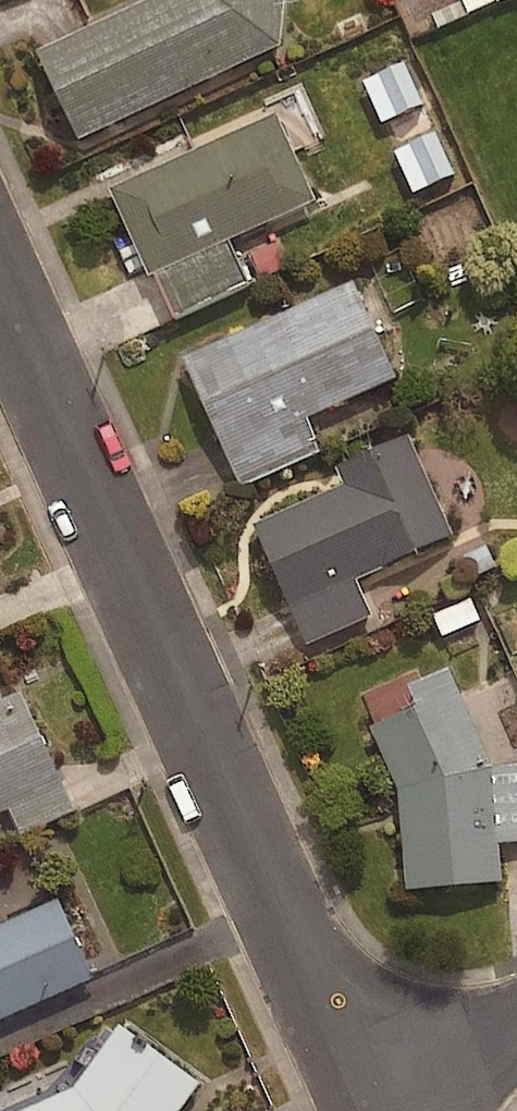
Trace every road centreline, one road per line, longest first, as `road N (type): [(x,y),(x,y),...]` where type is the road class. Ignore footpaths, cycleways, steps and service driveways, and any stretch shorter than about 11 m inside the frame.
road 1 (residential): [(0,286),(364,1095)]
road 2 (residential): [(516,1026),(364,1095)]

